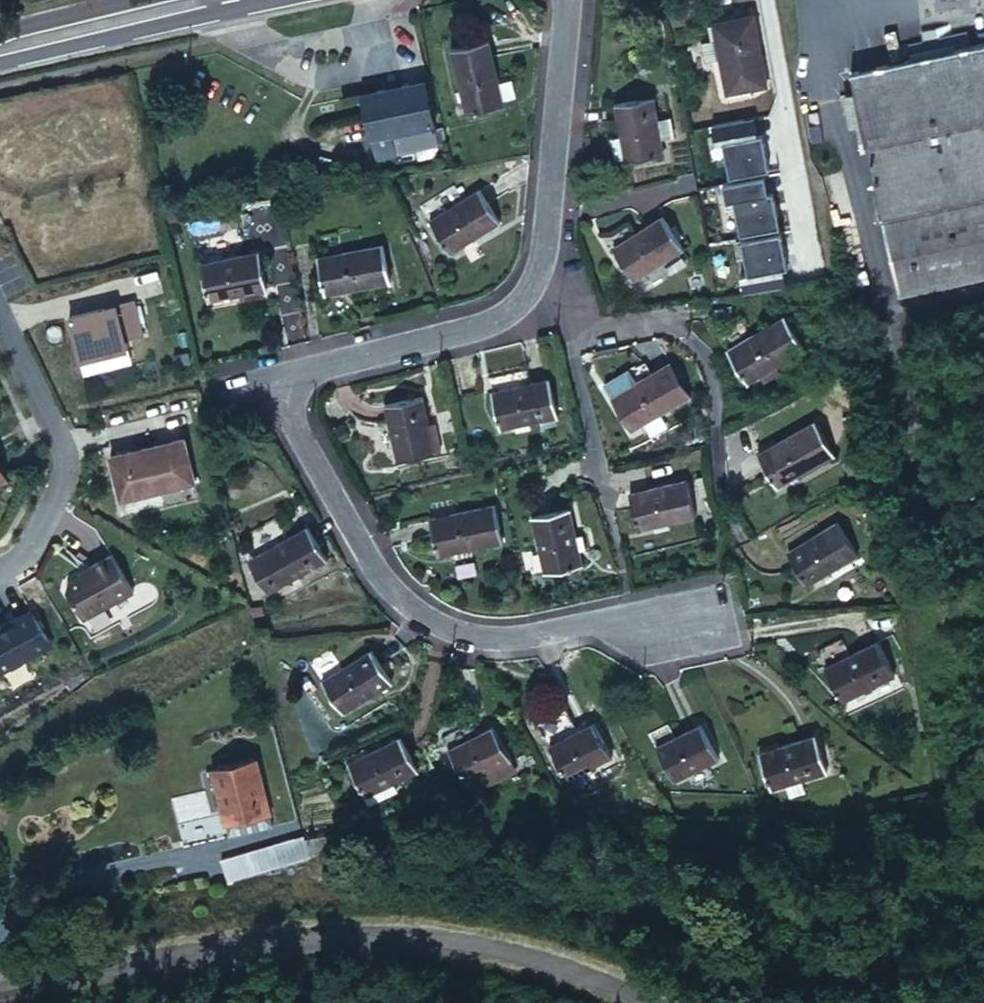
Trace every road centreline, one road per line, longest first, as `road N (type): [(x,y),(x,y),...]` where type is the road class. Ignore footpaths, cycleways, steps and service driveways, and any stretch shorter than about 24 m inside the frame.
road 1 (tertiary): [(0,995),(218,944),(351,934),(448,941),(560,969),(639,1002)]
road 2 (residential): [(288,377),(490,324),(526,304),(543,267),(571,0)]
road 3 (residential): [(697,623),(590,626),(527,638),(429,620),(388,586),(294,423),(288,377)]
road 4 (residential): [(0,315),(65,451),(65,479),(21,563),(0,575)]
road 5 (secondary): [(235,0),(0,51)]

